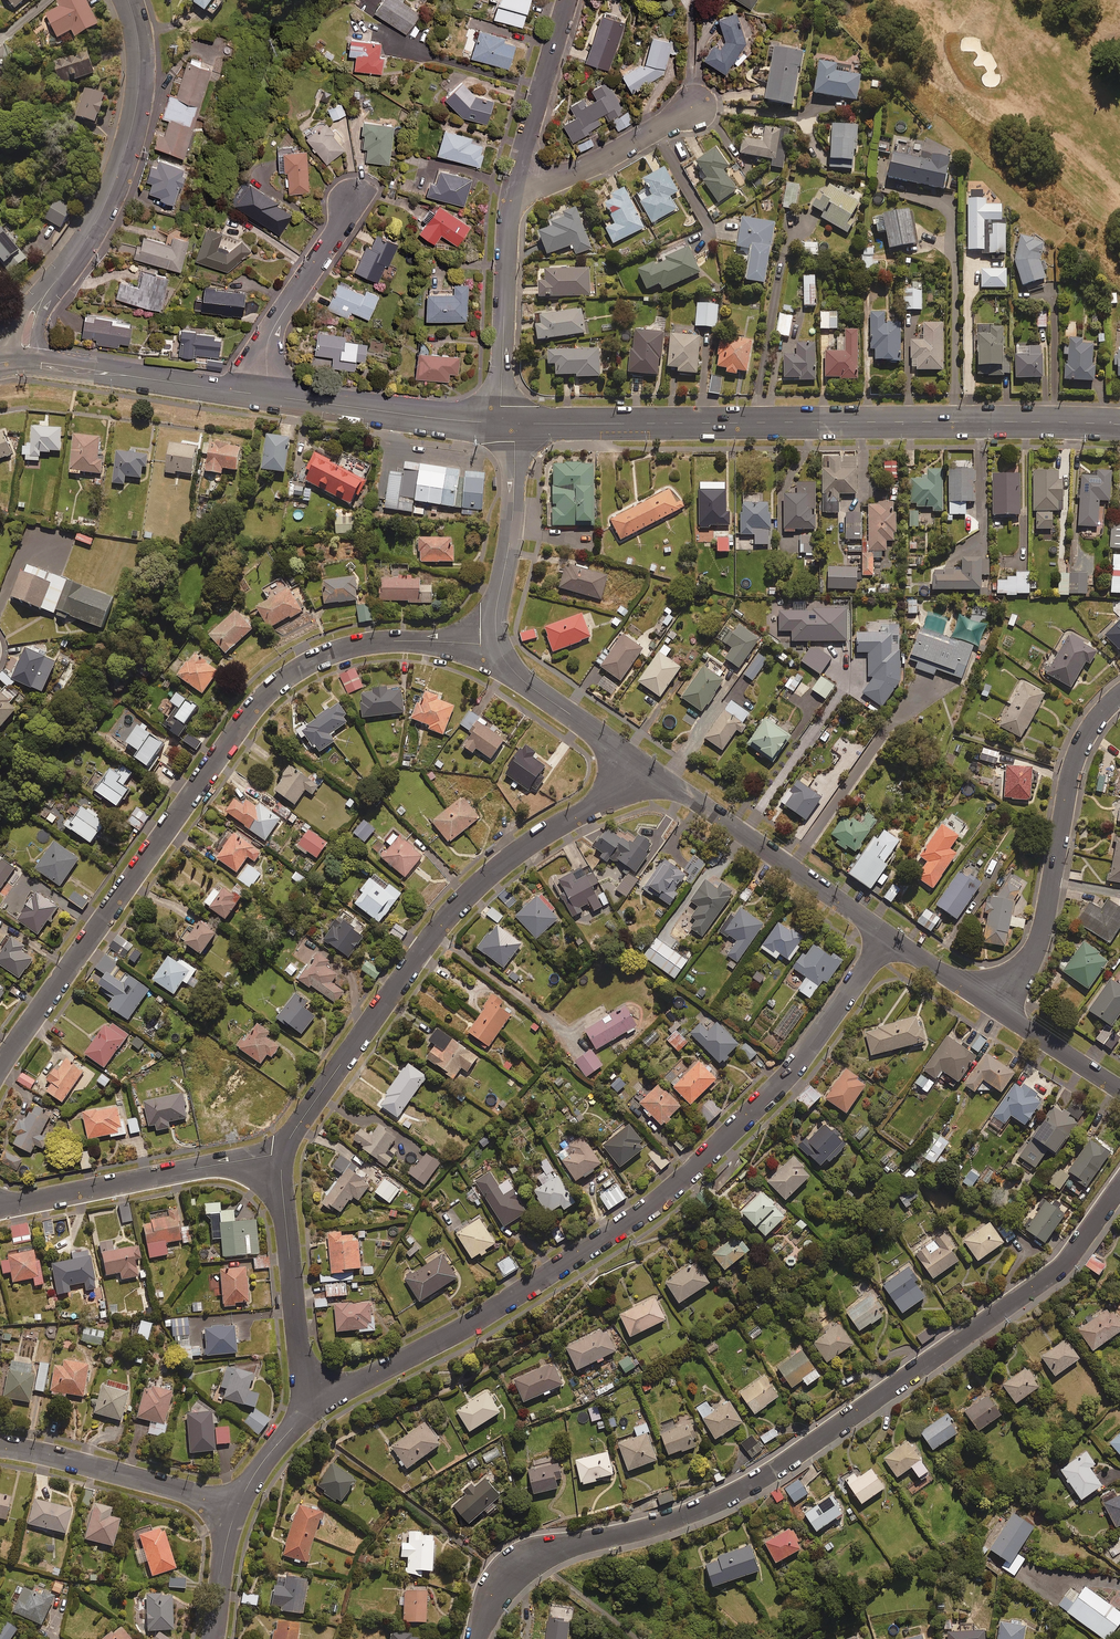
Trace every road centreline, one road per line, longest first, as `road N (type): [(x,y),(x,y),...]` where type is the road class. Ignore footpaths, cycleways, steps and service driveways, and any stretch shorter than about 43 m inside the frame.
road 1 (residential): [(479,1638),(486,1606),(509,1571),(564,1546),(687,1515),(756,1483),(1066,1262),(1119,1188)]
road 2 (residential): [(305,1410),(505,1306),(670,1192),(790,1076),(884,935)]
road 3 (residential): [(0,1054),(271,677),(357,636),(494,636)]
road 4 (tertiary): [(513,424),(1119,425)]
road 5 (residential): [(277,1154),(452,910),(530,842),(653,774)]
road 6 (residential): [(128,0),(141,66),(134,127),(91,232),(31,318),(22,362)]
road 7 (residential): [(998,1009),(1041,934),(1072,768),(1098,717),(1119,695)]
road 8 (residential): [(0,1206),(277,1154)]
road 9 (residential): [(653,774),(884,935)]
road 10 (residential): [(305,1410),(277,1154)]
road 11 (tertiary): [(22,362),(268,396)]
road 12 (residential): [(240,1506),(0,1446)]
road 13 (tertiary): [(268,396),(499,423)]
road 14 (residential): [(499,423),(511,197)]
road 15 (residential): [(351,200),(268,338),(268,396)]
road 16 (residential): [(494,636),(517,677),(653,774)]
road 17 (residential): [(513,424),(514,515),(494,636)]
road 18 (residential): [(511,197),(568,0)]
road 19 (residential): [(693,106),(599,160),(511,197)]
road 20 (residential): [(998,1009),(1119,1090)]
road 21 (residential): [(884,935),(998,1009)]
road 22 (residential): [(213,1638),(240,1506)]

